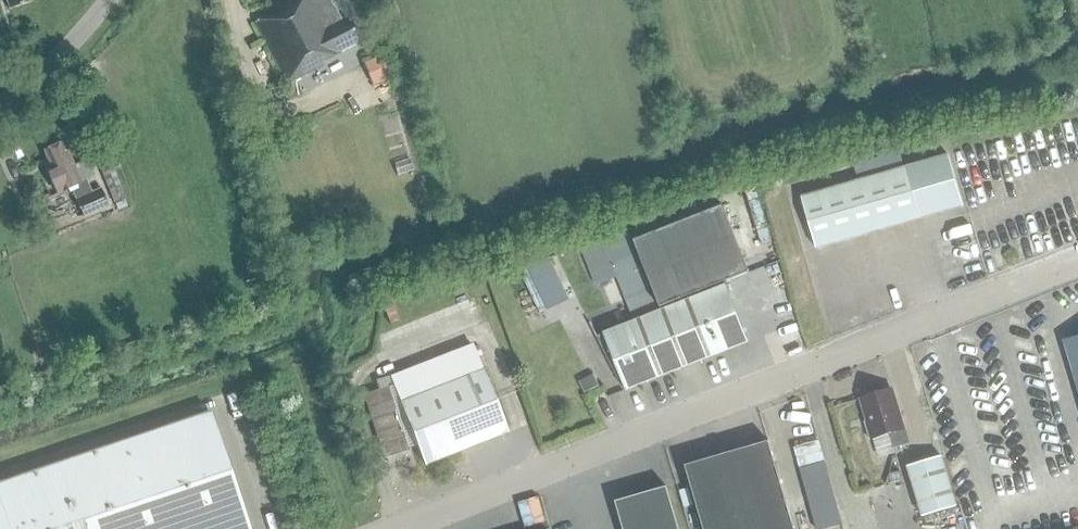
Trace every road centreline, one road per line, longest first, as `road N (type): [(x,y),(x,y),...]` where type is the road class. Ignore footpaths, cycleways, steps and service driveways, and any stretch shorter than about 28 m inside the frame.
road 1 (track): [(351,528),(303,384),(305,367),(338,339),(344,279),(363,264),(657,181),(731,142),(1019,82),(1077,78)]
road 2 (unclassified): [(396,528),(1077,264)]
road 3 (unclassified): [(0,108),(23,94),(103,0)]

